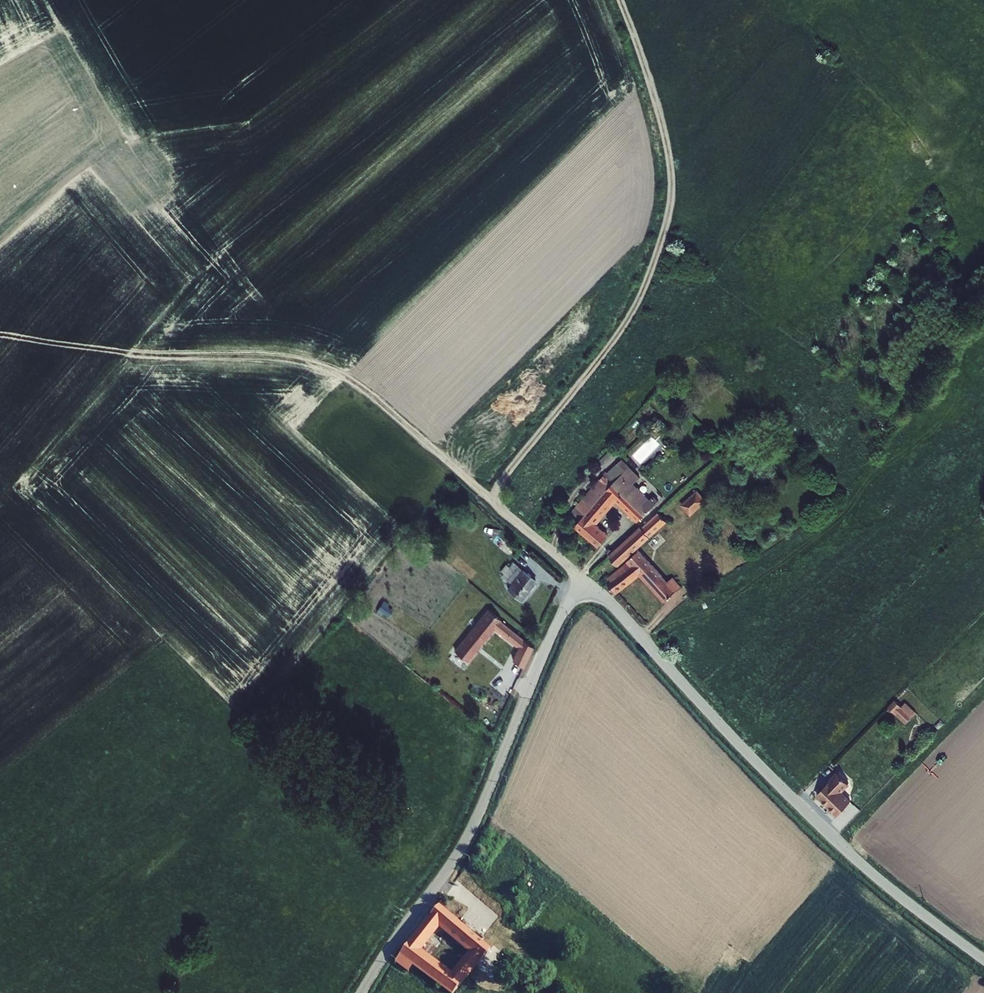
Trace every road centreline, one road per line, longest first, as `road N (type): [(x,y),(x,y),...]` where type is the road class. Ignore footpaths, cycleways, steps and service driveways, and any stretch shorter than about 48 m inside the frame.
road 1 (unclassified): [(361,992),(468,836),(563,610),(582,593),(607,599),(837,842),(983,960)]
road 2 (track): [(0,339),(130,361),(301,363),(332,375),(492,499),(589,592)]
road 3 (track): [(492,499),(634,313),(671,203),(621,0)]

